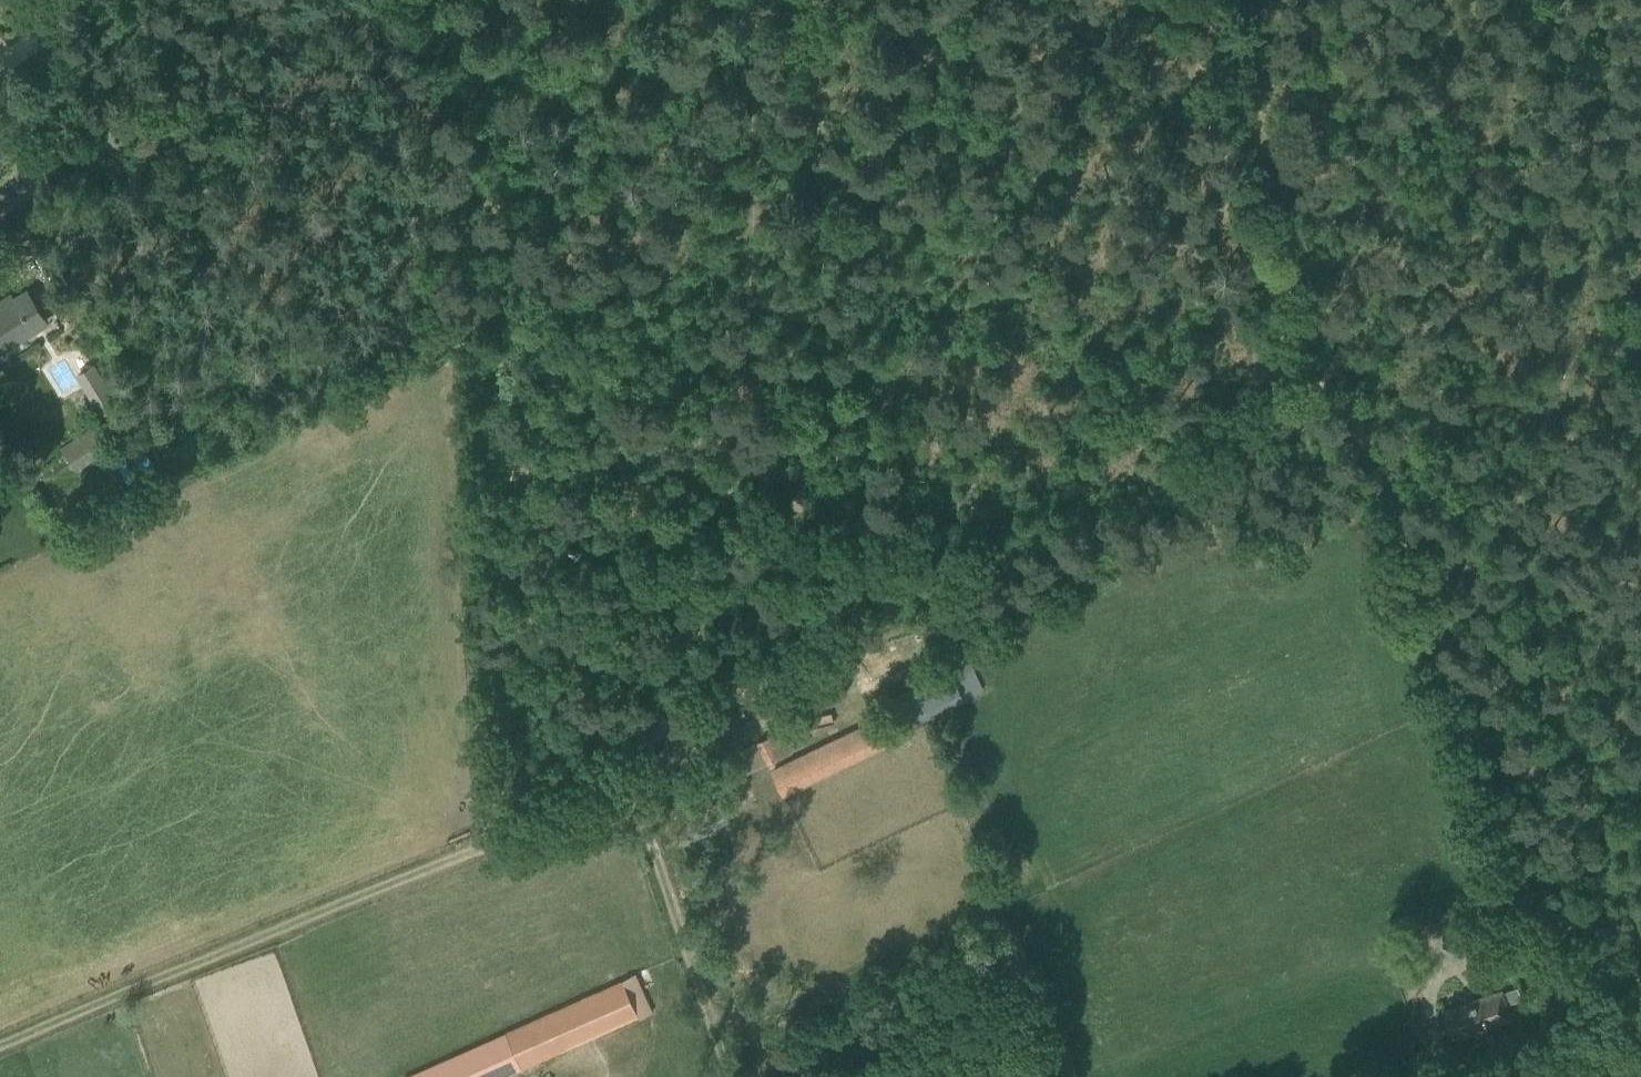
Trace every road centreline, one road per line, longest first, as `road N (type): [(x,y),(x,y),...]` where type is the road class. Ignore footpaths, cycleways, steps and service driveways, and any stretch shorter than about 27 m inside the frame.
road 1 (residential): [(0,197),(23,174),(49,121),(64,0)]

